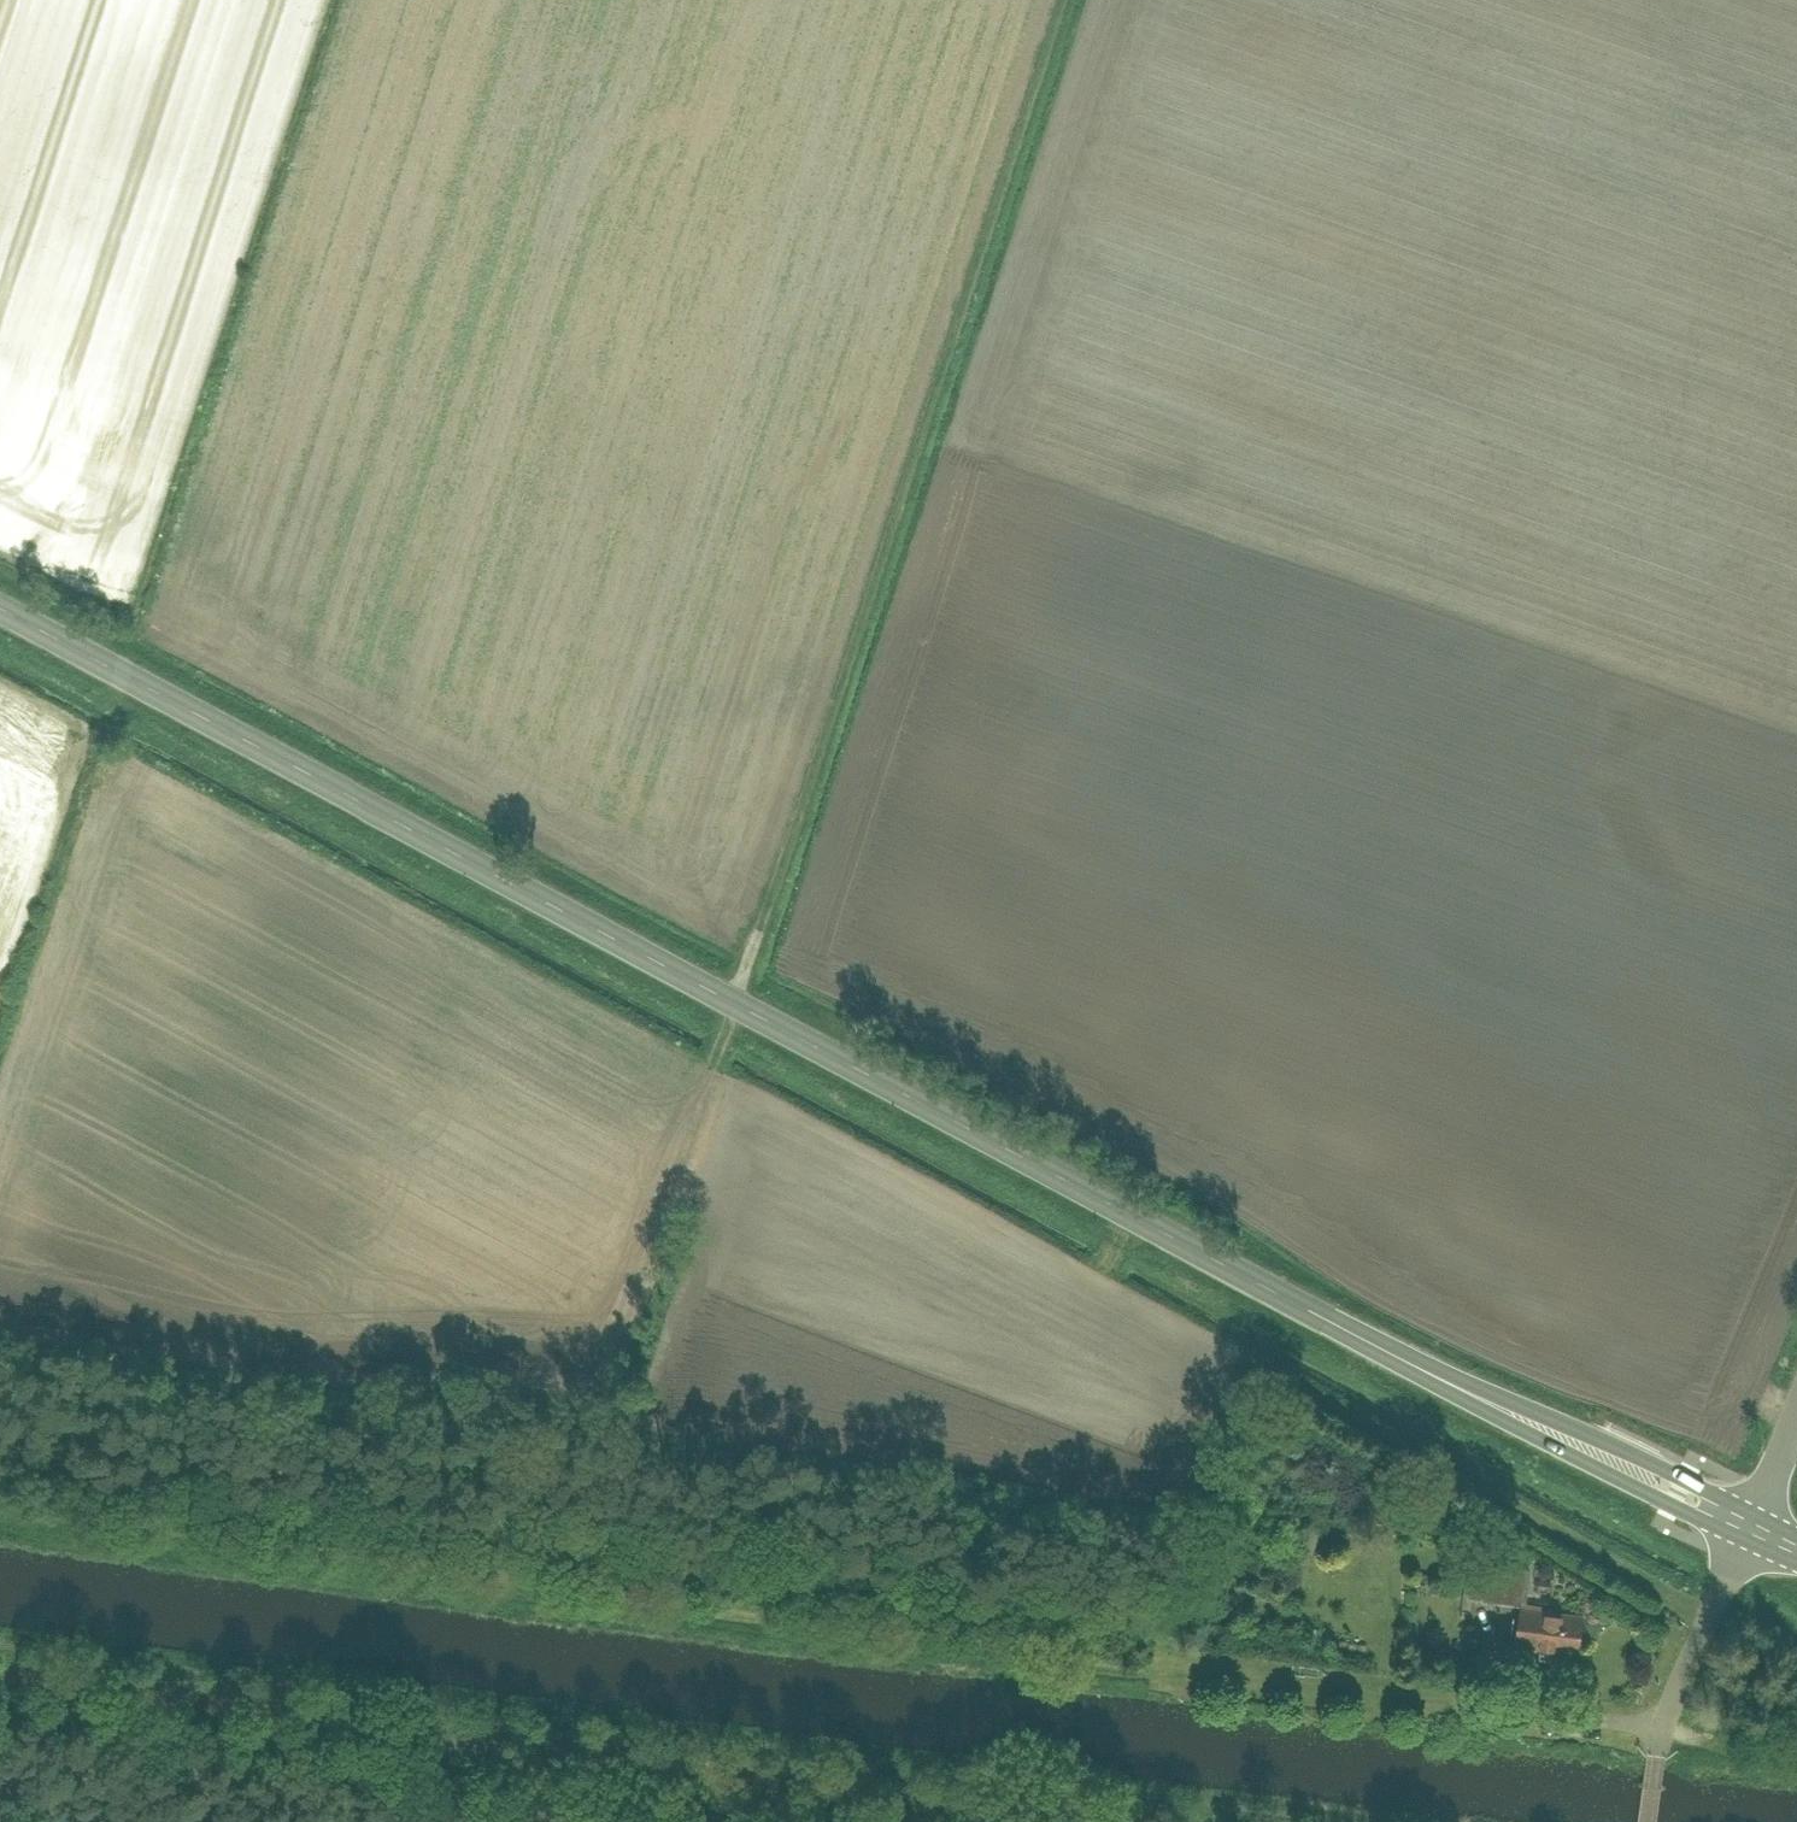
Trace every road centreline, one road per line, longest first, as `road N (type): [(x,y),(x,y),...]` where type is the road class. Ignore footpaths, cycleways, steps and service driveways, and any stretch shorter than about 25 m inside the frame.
road 1 (tertiary): [(1750,1528),(1314,1311),(0,608)]
road 2 (track): [(0,1511),(1366,1695),(1661,1726)]
road 3 (unclassified): [(1750,1528),(1661,1726),(1650,1821)]
road 4 (unclassified): [(1796,1410),(1750,1528)]

